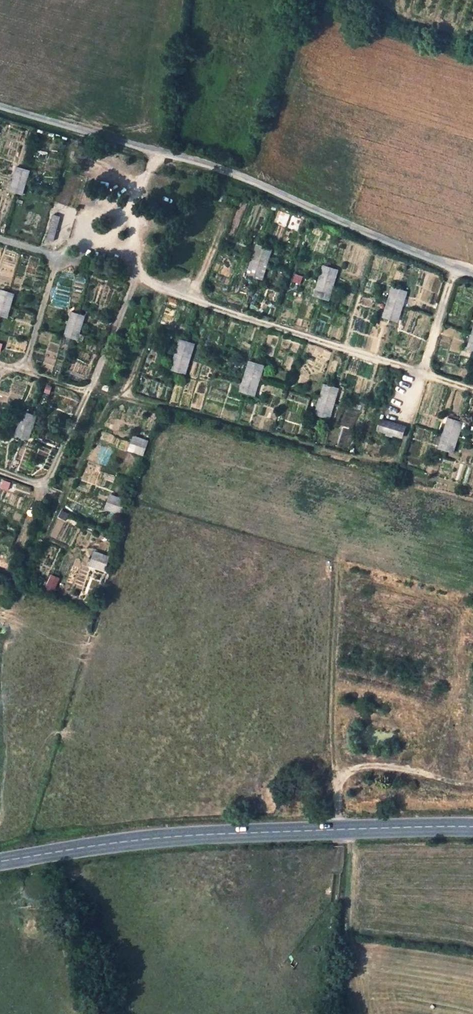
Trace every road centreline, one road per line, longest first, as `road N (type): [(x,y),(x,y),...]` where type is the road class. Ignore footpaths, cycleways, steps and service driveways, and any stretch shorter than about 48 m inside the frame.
road 1 (residential): [(472,274),(244,178),(0,107)]
road 2 (secondary): [(0,863),(167,838),(472,828)]
road 3 (track): [(0,471),(48,481),(92,385)]

